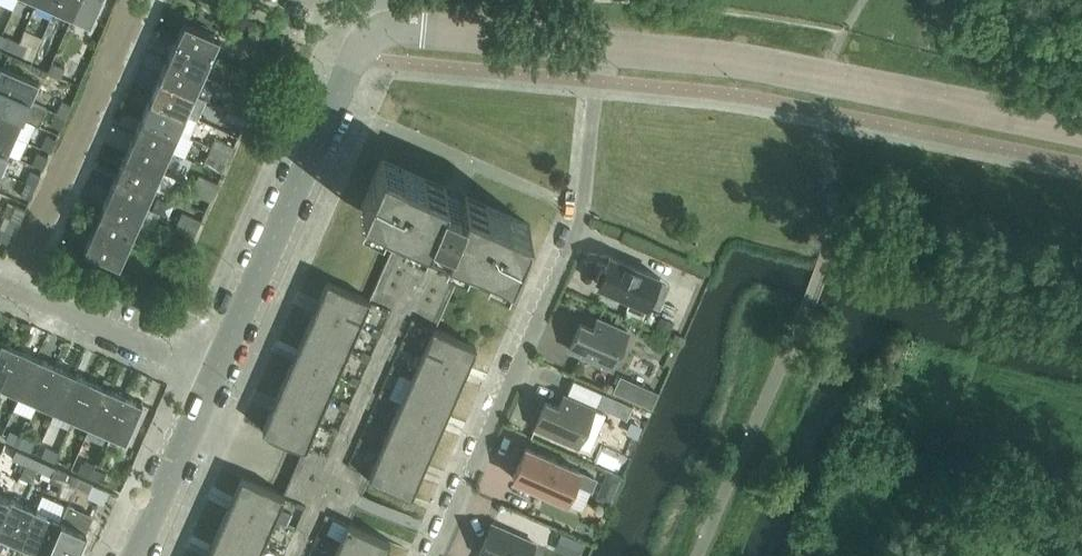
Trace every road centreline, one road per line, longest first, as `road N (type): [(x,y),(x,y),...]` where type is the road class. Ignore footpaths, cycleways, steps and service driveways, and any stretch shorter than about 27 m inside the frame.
road 1 (residential): [(599,49),(585,214),(435,555)]
road 2 (tertiary): [(1081,129),(829,78),(599,49)]
road 3 (unclassified): [(213,377),(355,58),(380,29)]
road 4 (residential): [(213,377),(0,284)]
road 5 (tertiary): [(599,49),(380,29)]
road 6 (unclassified): [(134,555),(213,377)]

